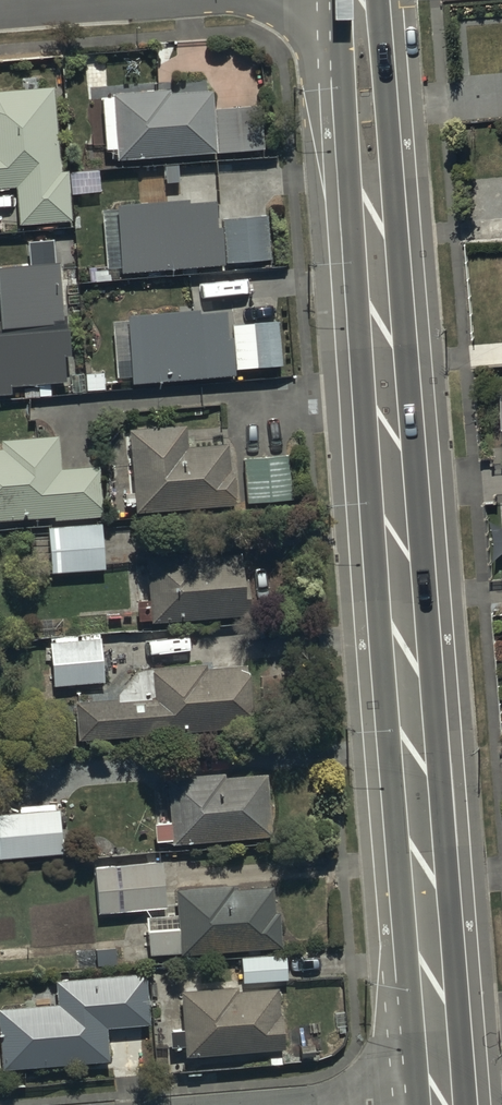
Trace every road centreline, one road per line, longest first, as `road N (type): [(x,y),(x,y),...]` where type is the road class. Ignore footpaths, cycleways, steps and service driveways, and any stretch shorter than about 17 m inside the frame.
road 1 (secondary): [(443,1104),(359,0)]

